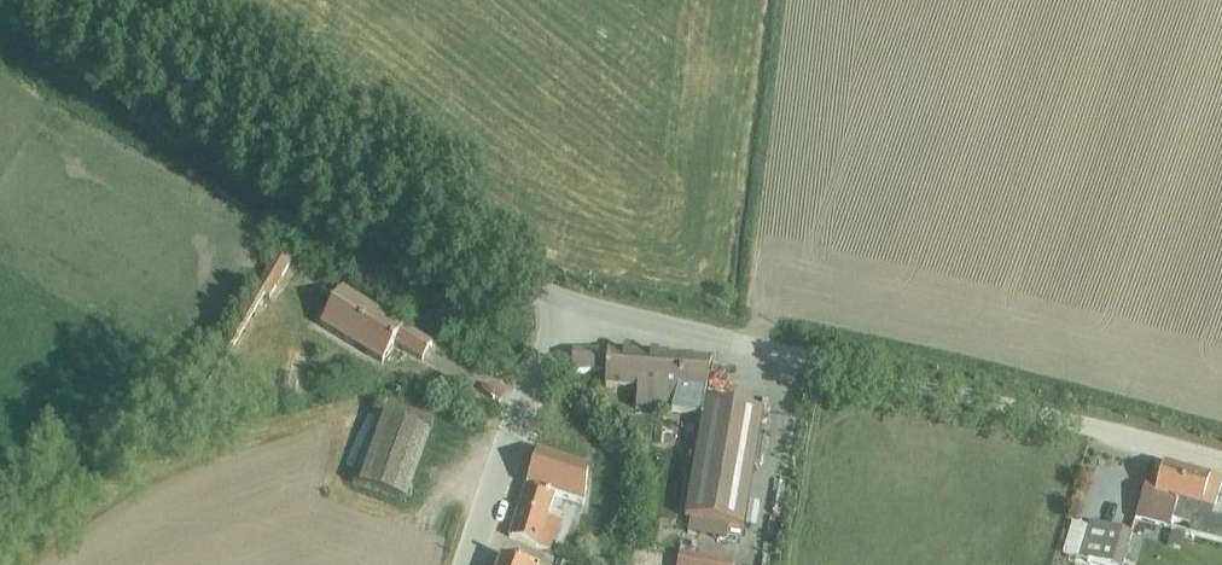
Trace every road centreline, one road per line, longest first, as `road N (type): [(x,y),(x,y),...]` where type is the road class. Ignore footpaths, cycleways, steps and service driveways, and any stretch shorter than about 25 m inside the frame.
road 1 (unclassified): [(565,298),(1221,463)]
road 2 (unclassified): [(77,0),(442,234),(565,298)]
road 3 (residential): [(565,298),(466,564)]

